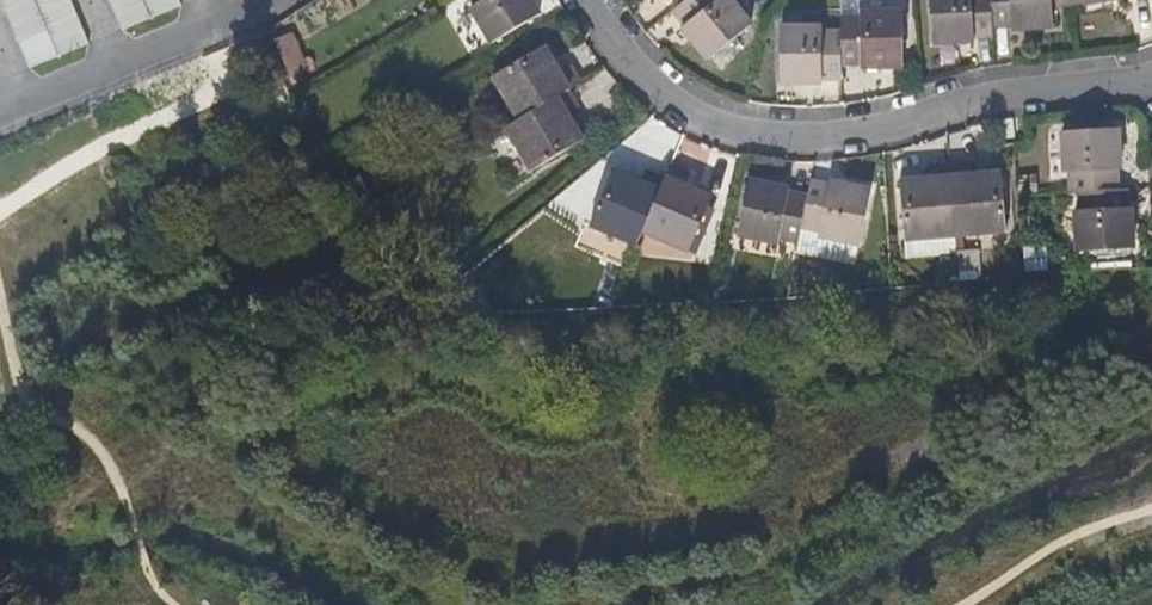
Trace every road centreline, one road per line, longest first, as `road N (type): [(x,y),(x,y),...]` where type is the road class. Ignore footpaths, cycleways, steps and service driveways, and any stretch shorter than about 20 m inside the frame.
road 1 (residential): [(580,0),(641,84),(680,117),(734,138),(855,140),(923,115),(1151,80)]
road 2 (unclassified): [(0,109),(230,20)]

